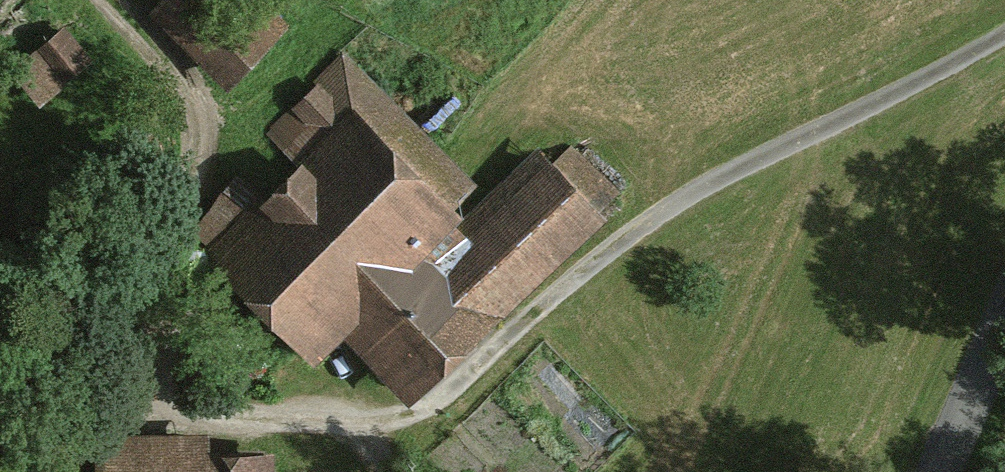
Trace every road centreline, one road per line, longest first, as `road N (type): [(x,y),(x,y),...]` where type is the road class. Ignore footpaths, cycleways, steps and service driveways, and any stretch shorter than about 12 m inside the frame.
road 1 (track): [(381,435),(440,411),(634,243),(788,151),(1004,39)]
road 2 (track): [(381,435),(222,422),(192,398),(181,339),(182,234),(200,161),(189,85),(156,29),(116,0)]
road 3 (unclassified): [(1004,323),(940,471)]

